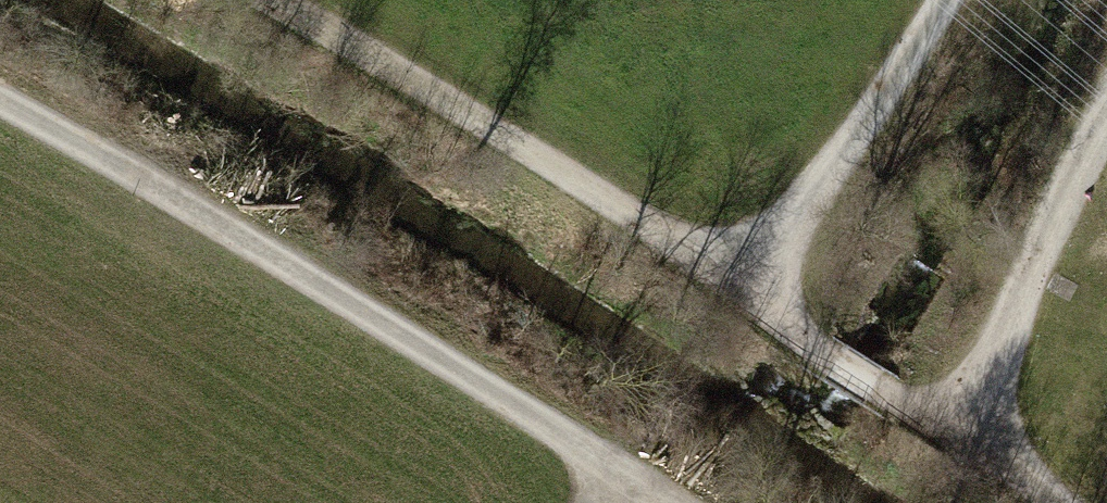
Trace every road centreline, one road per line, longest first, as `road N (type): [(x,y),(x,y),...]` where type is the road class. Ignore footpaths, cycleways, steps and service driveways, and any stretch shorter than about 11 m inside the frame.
road 1 (track): [(0,100),(341,294),(661,502)]
road 2 (track): [(753,288),(281,0)]
road 3 (track): [(1106,121),(965,439)]
road 4 (track): [(942,0),(753,288)]
road 5 (track): [(965,439),(815,351),(753,288)]

